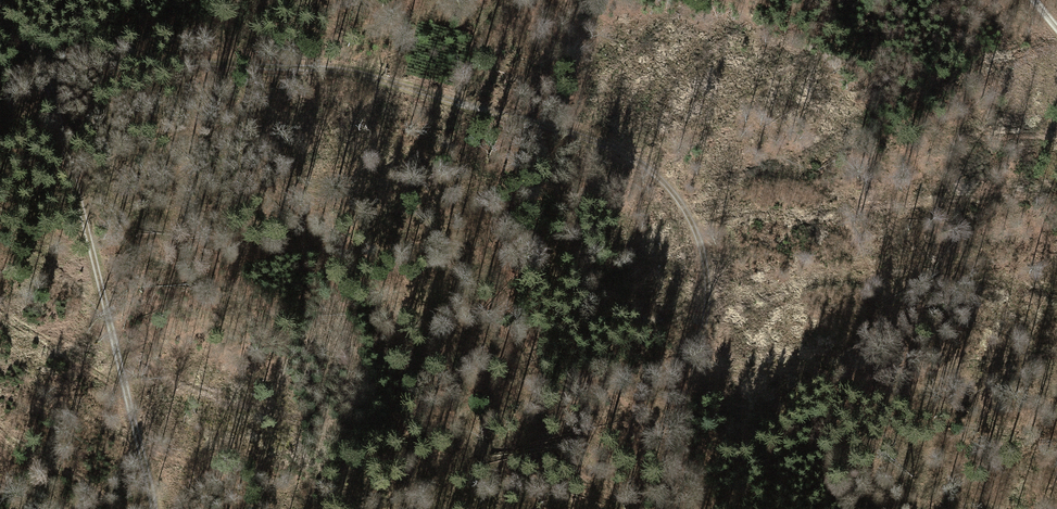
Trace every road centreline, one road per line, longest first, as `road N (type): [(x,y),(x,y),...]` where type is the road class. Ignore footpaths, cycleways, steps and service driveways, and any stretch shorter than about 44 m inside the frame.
road 1 (track): [(660,508),(695,366),(700,282),(686,198),(660,173),(526,118),(372,77),(281,63),(31,51)]
road 2 (track): [(150,508),(51,94),(31,51),(0,21)]

